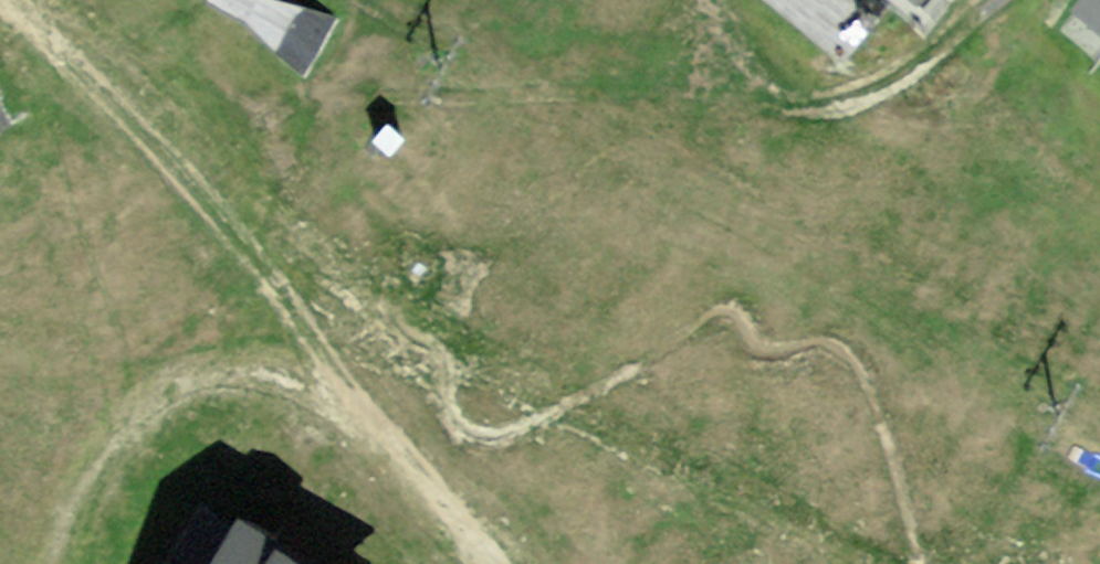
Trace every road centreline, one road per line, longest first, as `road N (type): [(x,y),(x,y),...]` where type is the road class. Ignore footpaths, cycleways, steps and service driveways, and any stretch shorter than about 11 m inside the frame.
road 1 (track): [(476,563),(382,472),(322,373),(285,301),(243,163),(209,98),(135,47),(23,0)]
road 2 (track): [(861,93),(805,106),(655,98),(467,34),(403,0)]
road 3 (residential): [(996,0),(924,62),(861,93)]

